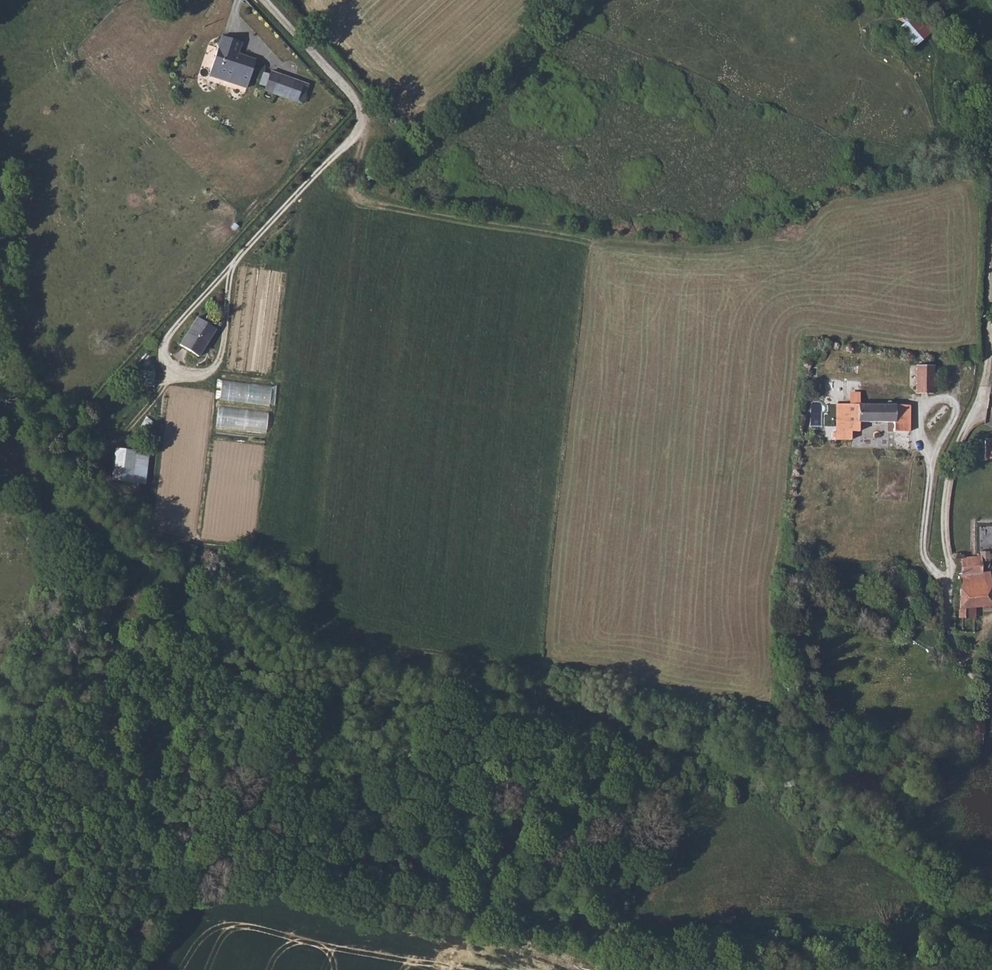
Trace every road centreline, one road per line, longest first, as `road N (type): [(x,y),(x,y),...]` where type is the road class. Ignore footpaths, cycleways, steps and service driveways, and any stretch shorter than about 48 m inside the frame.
road 1 (unclassified): [(991,223),(986,368),(957,449),(945,511),(953,652),(991,699)]
road 2 (residential): [(264,0),(357,99),(359,125),(165,340)]
road 3 (track): [(165,340),(167,375),(195,383),(214,375),(227,275)]

